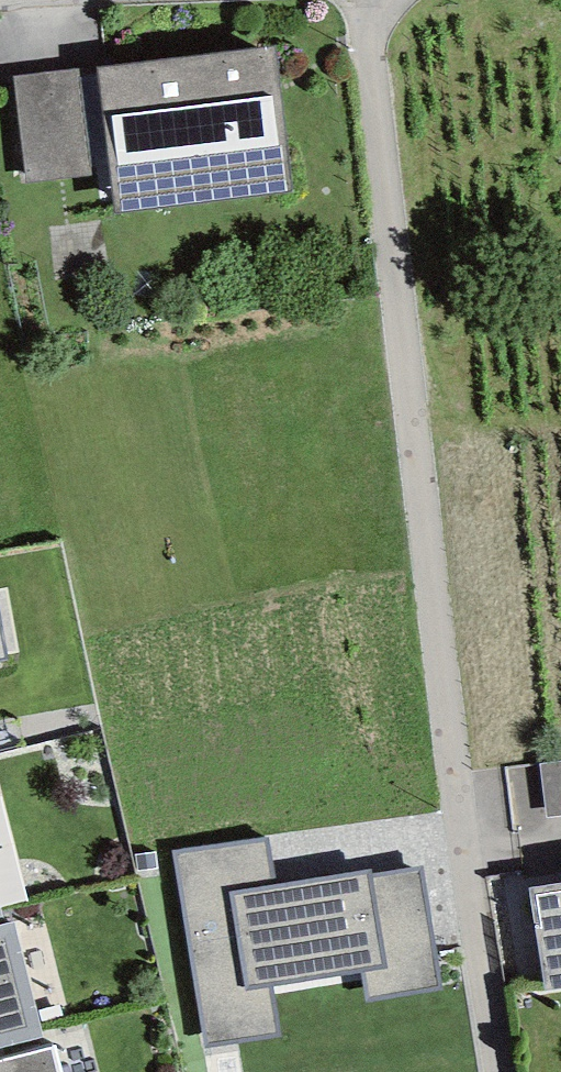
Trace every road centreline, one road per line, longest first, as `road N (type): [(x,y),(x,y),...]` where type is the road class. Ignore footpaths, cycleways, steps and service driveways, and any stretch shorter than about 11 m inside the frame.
road 1 (residential): [(362,0),(453,825),(493,1071)]
road 2 (residential): [(0,10),(214,0)]

